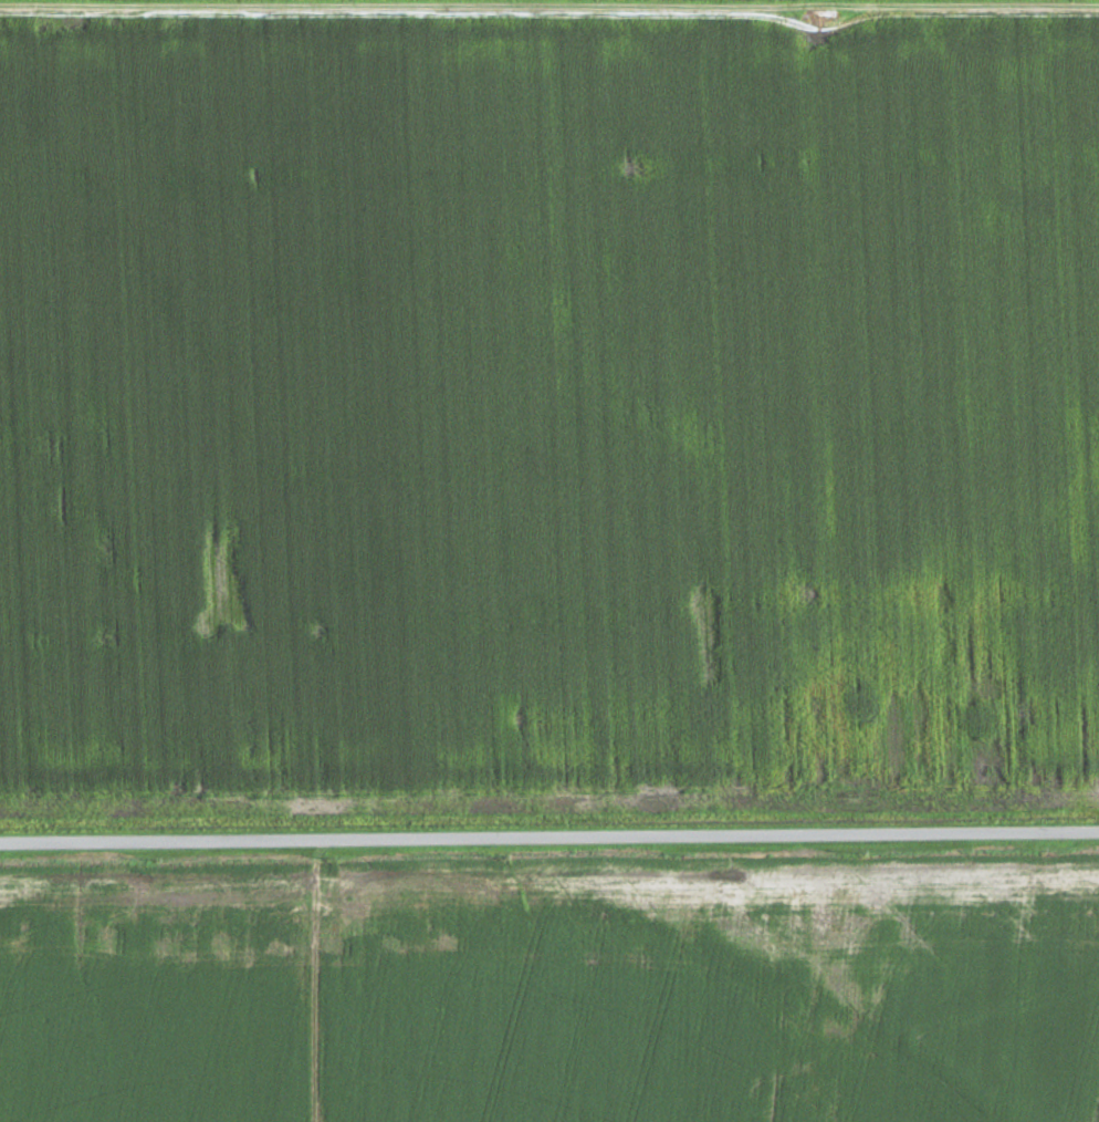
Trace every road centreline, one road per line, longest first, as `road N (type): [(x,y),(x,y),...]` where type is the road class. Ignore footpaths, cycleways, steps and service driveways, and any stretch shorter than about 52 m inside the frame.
road 1 (residential): [(0,845),(1098,831)]

